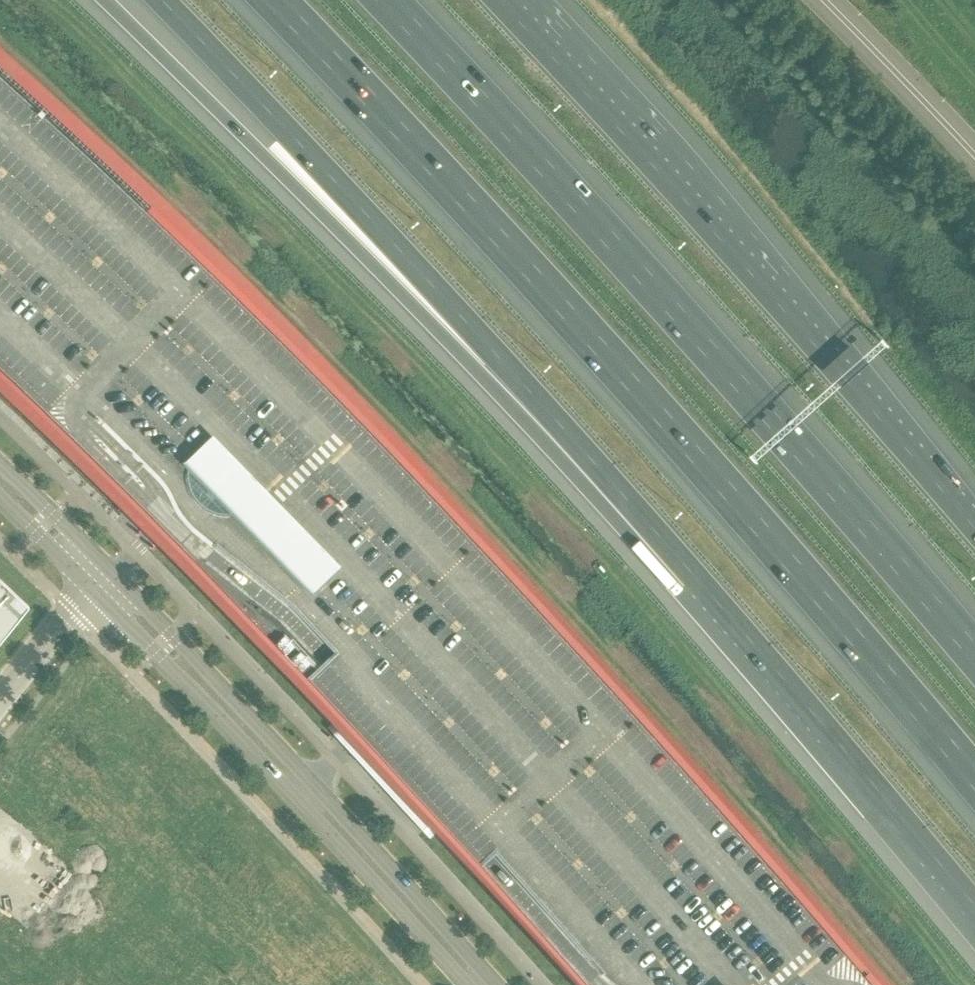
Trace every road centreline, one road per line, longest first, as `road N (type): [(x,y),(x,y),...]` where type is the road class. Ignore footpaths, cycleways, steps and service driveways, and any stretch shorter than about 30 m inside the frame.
road 1 (motorway): [(269,0),(588,334),(974,777)]
road 2 (motorway): [(974,653),(582,203),(388,0)]
road 3 (motorway): [(974,530),(496,0)]
road 4 (motorway): [(562,428),(974,908)]
road 5 (motorway): [(105,0),(260,153),(562,428)]
road 6 (motorway): [(158,0),(562,428)]
road 7 (tertiary): [(482,984),(332,813),(106,584)]
road 8 (secondary): [(824,0),(974,157)]
road 9 (residential): [(106,584),(0,704)]
road 10 (tertiary): [(106,584),(0,484)]

